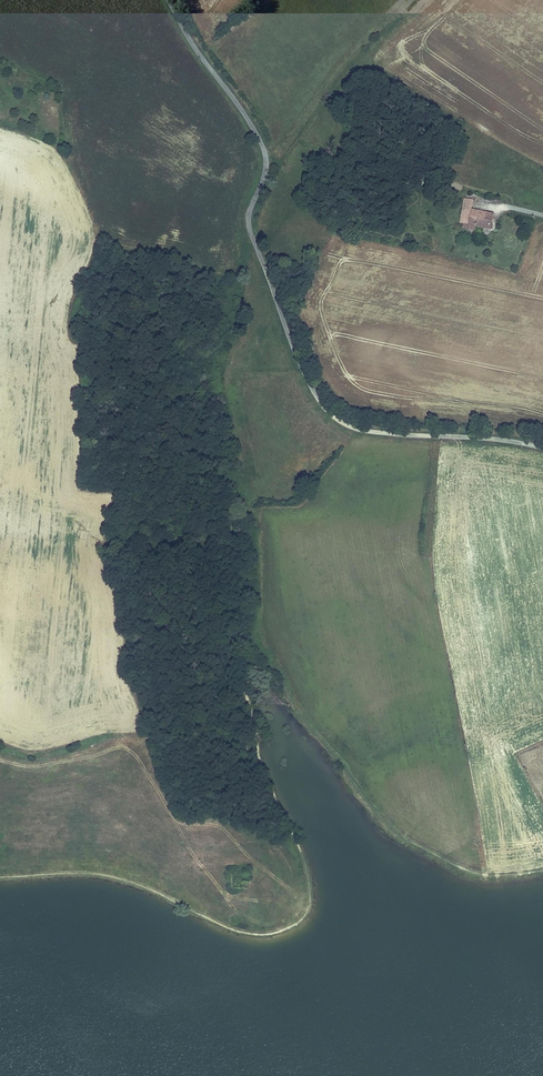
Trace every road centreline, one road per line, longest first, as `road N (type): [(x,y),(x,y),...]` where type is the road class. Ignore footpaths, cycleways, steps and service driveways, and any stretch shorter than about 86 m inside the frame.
road 1 (track): [(0,877),(109,877),(228,929),(255,935),(293,925),(308,901),(304,870),(256,757),(247,707),(248,690),(267,673),(398,838),(471,878),(542,873)]
road 2 (unclassified): [(168,0),(259,138),(263,173),(250,220),(318,399),(360,426),(542,445)]
road 3 (track): [(265,268),(224,372),(246,505),(259,524),(255,681)]

